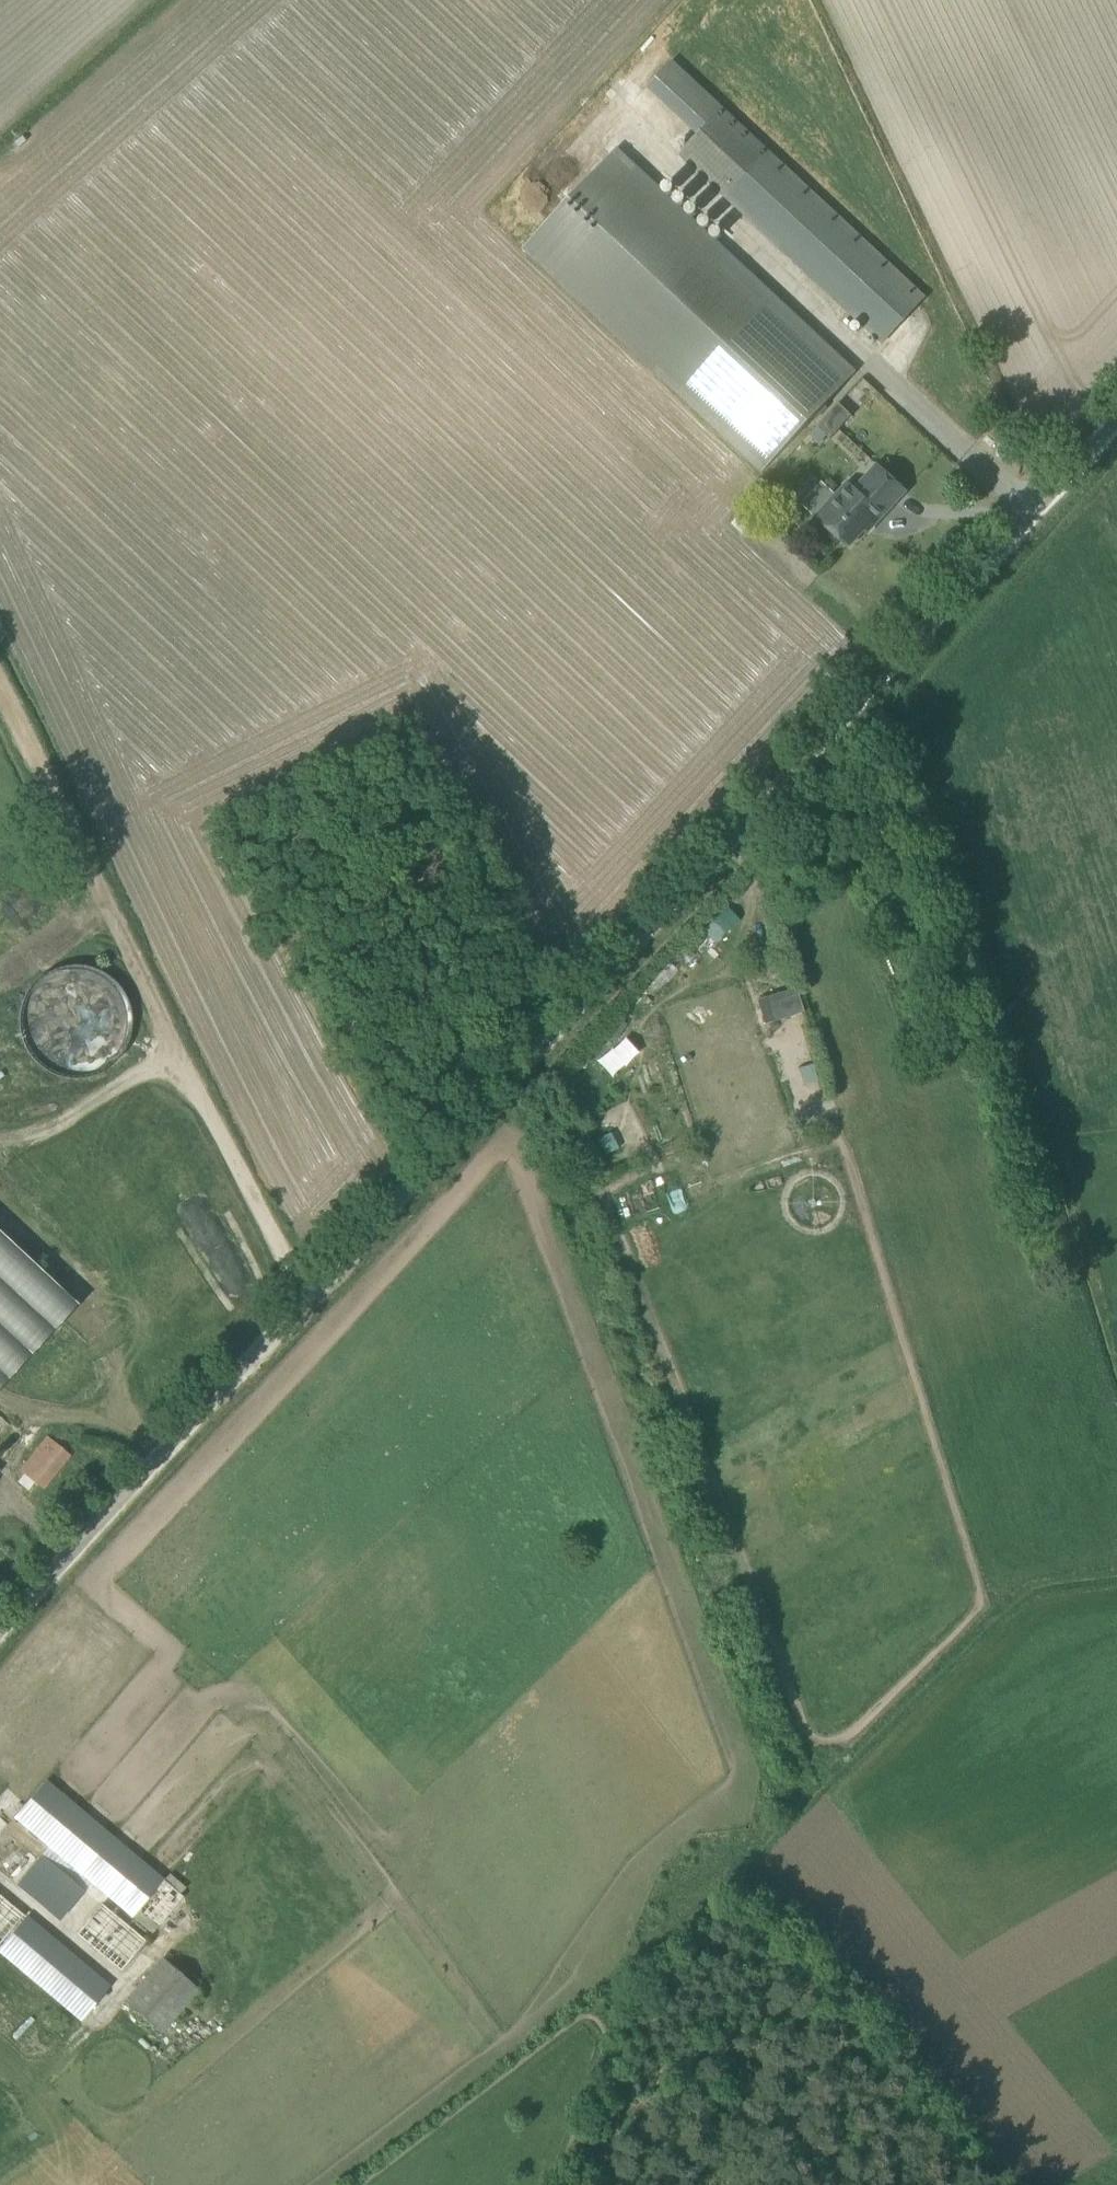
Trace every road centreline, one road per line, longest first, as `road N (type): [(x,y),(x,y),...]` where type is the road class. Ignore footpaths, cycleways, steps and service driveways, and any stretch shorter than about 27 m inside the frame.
road 1 (unclassified): [(0,1626),(261,1356),(563,1008),(1116,420)]
road 2 (track): [(0,683),(310,1297)]

